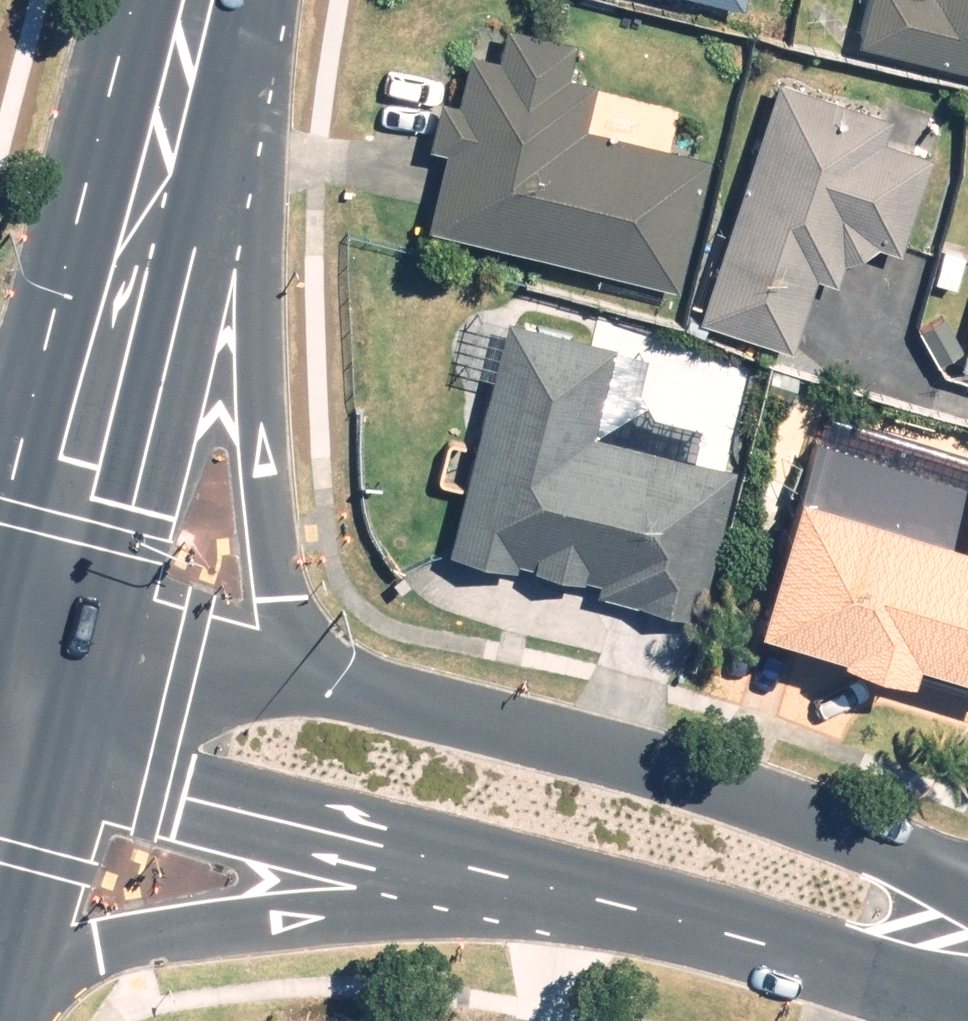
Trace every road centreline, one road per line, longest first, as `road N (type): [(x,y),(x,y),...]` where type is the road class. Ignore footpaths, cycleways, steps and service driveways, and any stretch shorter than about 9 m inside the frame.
road 1 (secondary): [(194,0),(236,212),(263,492),(289,624),(355,680),(438,731)]
road 2 (secondary): [(184,0),(0,605)]
road 3 (residential): [(438,731),(717,802),(906,873),(967,932)]
road 4 (secondary): [(490,873),(340,889),(93,952),(36,981),(11,1020)]
road 5 (residential): [(490,873),(0,761)]
road 6 (residential): [(967,959),(885,964),(490,873)]
road 7 (residential): [(0,622),(438,731)]
road 8 (secondary): [(0,361),(180,0)]

